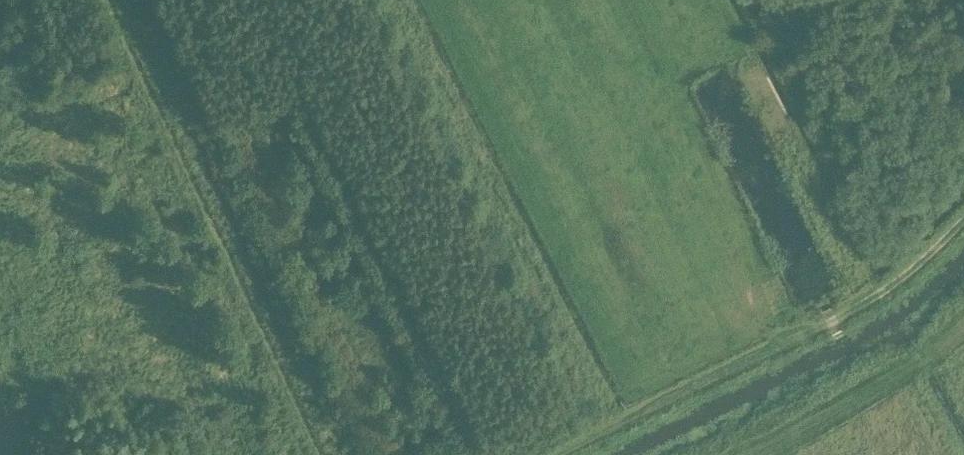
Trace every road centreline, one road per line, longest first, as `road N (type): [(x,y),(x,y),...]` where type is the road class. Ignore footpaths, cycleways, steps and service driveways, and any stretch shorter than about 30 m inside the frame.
road 1 (track): [(548,454),(905,275),(963,219)]

